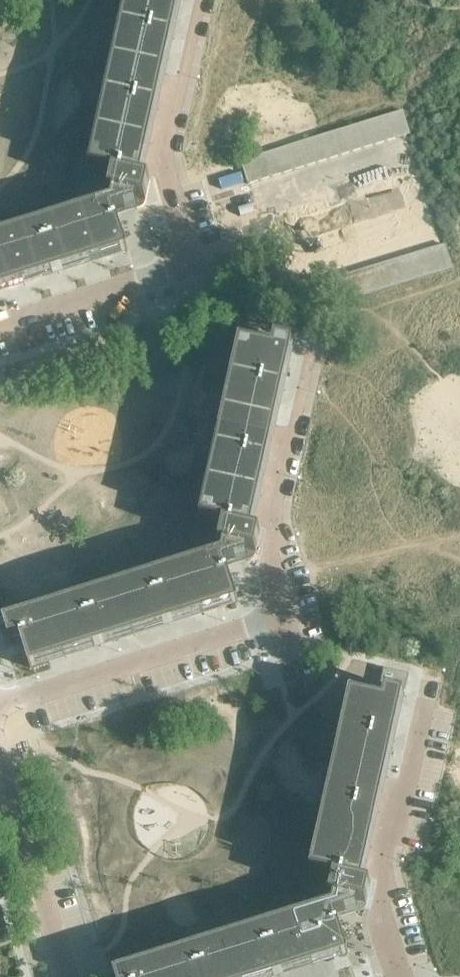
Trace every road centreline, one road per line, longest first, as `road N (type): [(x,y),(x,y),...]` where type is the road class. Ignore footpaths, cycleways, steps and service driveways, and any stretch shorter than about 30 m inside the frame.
road 1 (residential): [(0,745),(276,658),(283,623),(273,525),(307,361)]
road 2 (residential): [(167,284),(163,168),(200,4)]
road 3 (residential): [(399,976),(383,923),(421,705)]
road 4 (residential): [(60,976),(0,781)]
road 5 (residential): [(0,354),(153,301),(167,284)]
road 6 (unclassified): [(279,241),(413,193)]
road 7 (residential): [(167,284),(279,241)]

